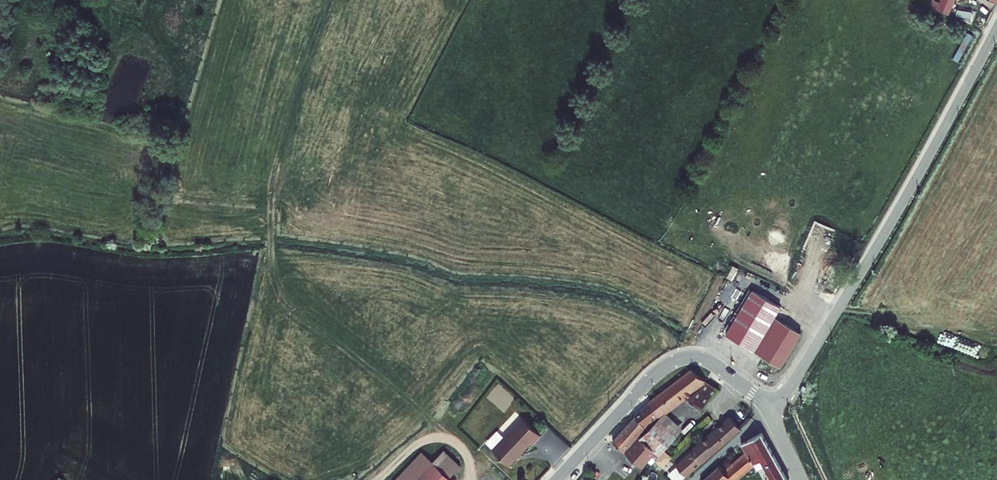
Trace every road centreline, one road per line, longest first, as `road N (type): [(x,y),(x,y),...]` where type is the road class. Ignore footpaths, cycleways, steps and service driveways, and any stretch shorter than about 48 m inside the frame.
road 1 (tertiary): [(996,29),(861,273),(795,380),(766,409)]
road 2 (tertiary): [(558,479),(646,384),(680,360),(717,367),(766,409)]

